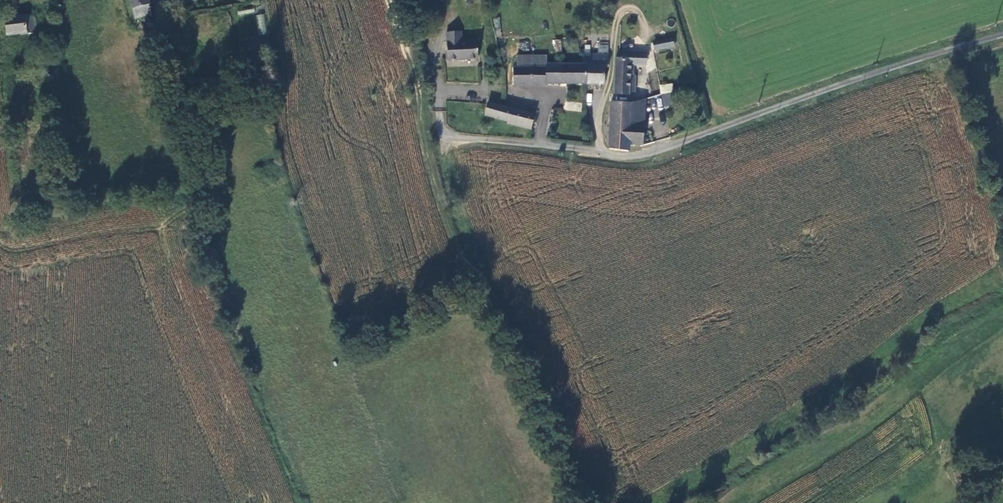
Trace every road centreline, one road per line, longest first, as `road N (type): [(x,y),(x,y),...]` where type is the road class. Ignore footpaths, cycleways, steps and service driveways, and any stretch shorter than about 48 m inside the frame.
road 1 (unclassified): [(1002,30),(638,155),(460,138),(442,129),(439,111)]

